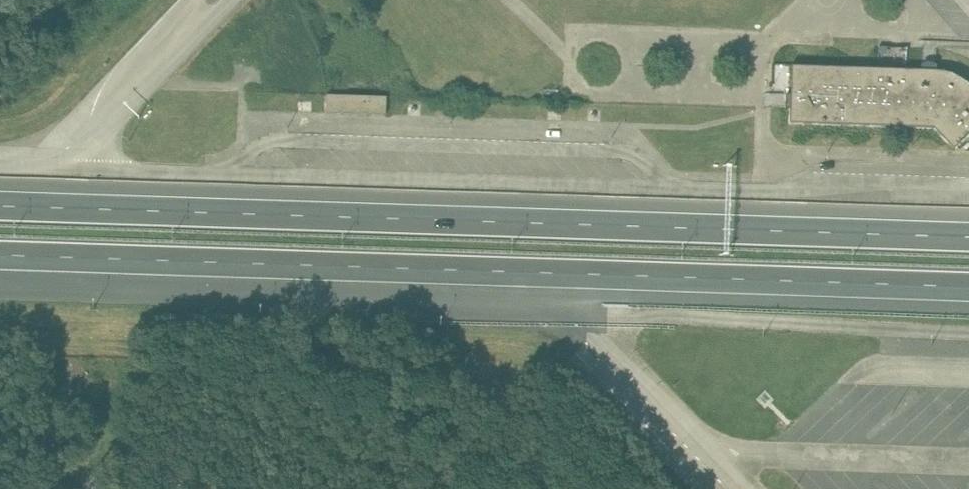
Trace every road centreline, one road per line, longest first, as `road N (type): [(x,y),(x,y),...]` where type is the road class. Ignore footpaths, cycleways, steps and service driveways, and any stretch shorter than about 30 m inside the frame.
road 1 (motorway): [(0,255),(968,289)]
road 2 (motorway): [(968,237),(0,205)]

